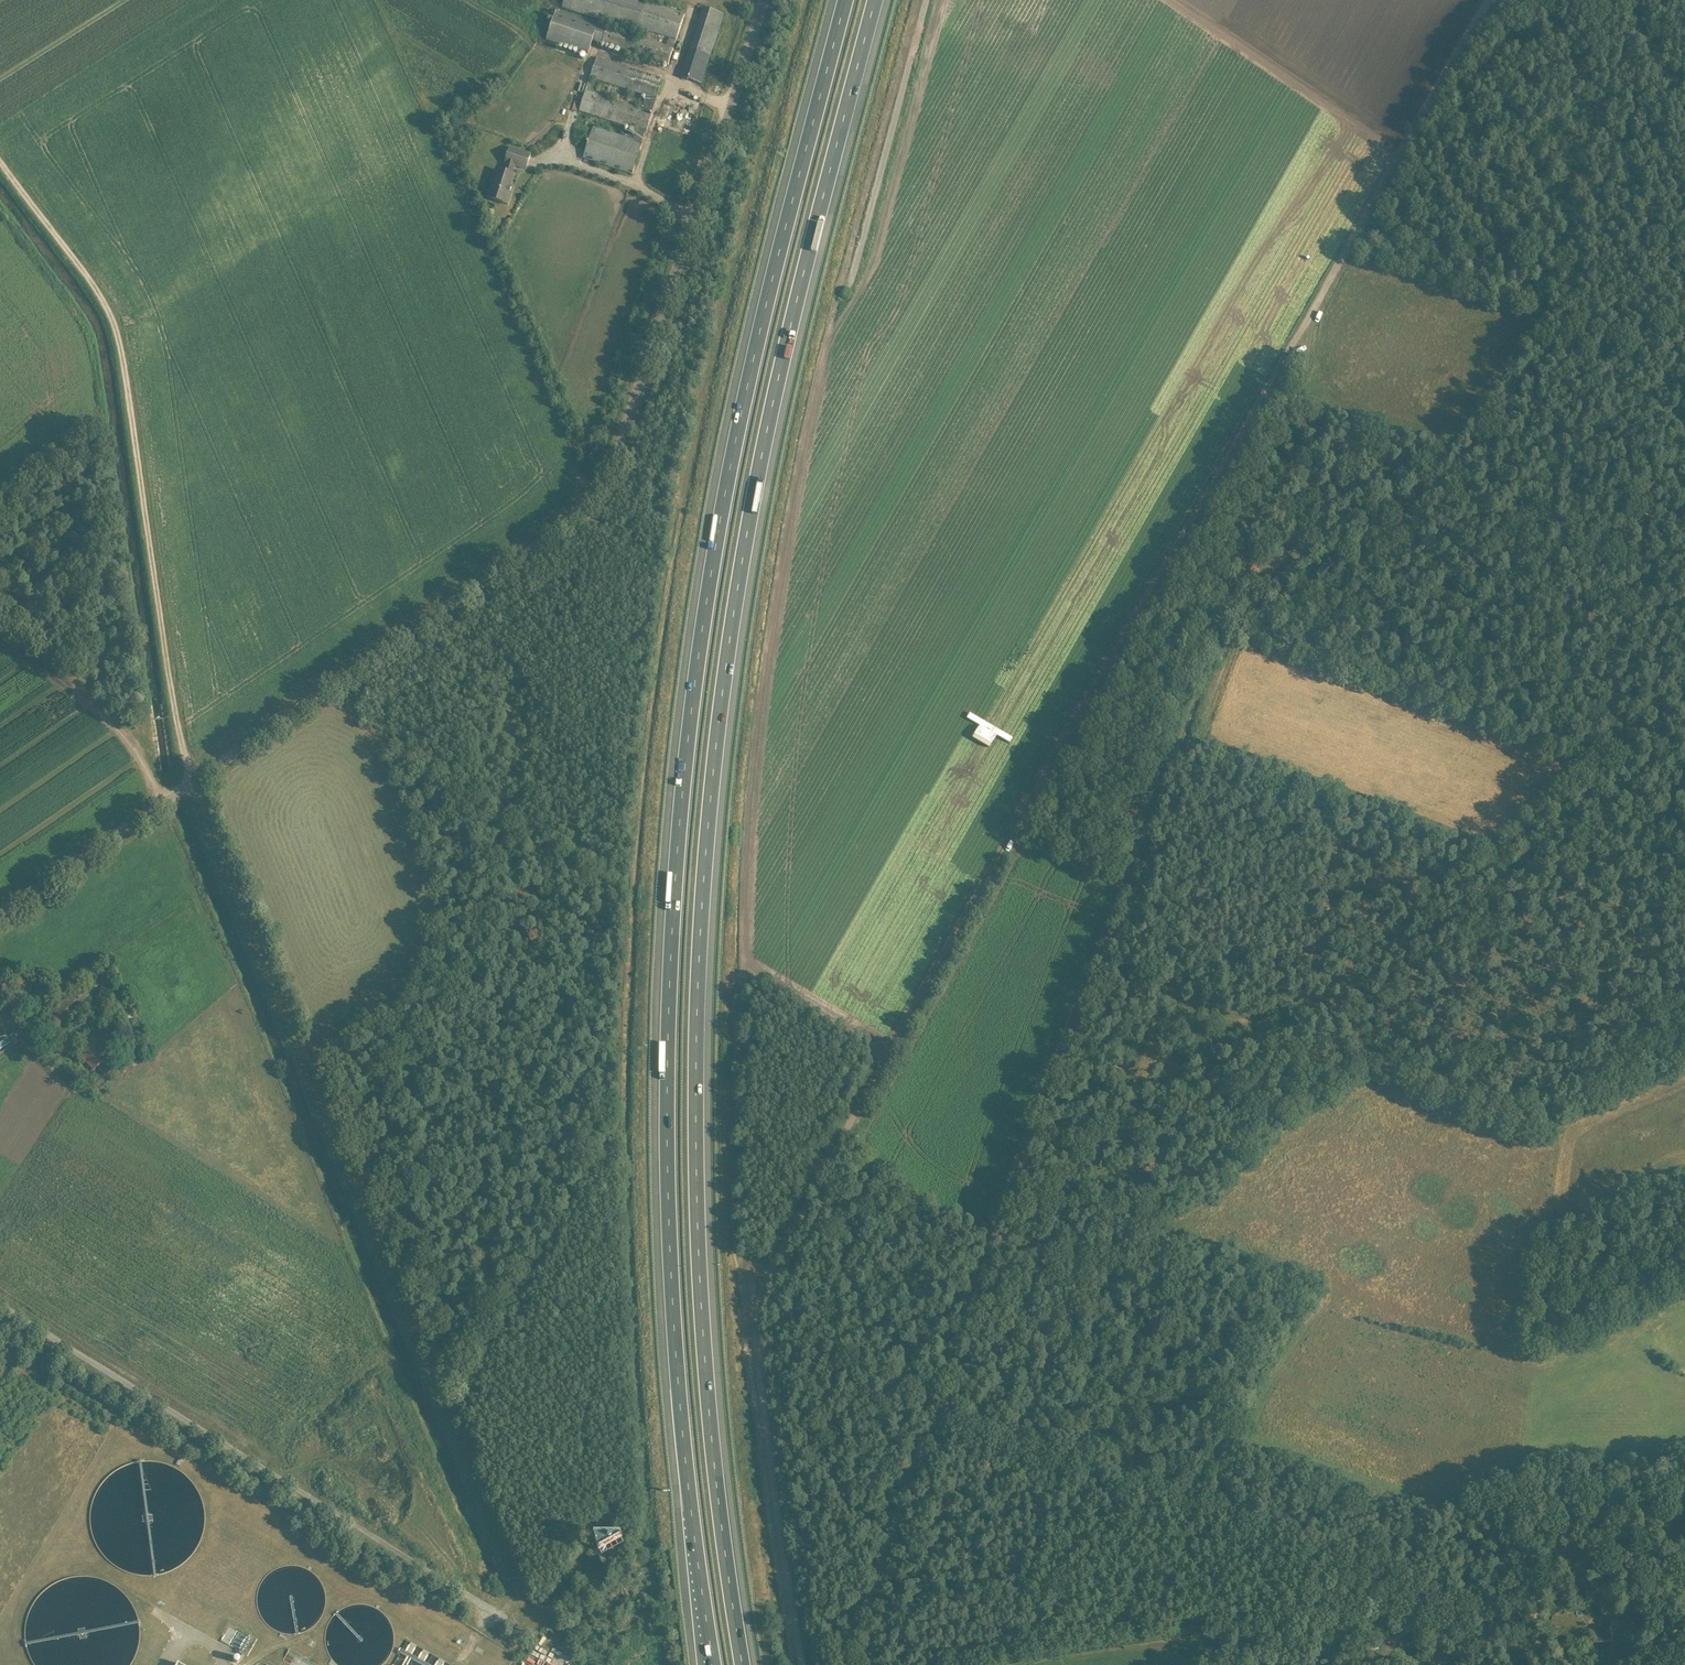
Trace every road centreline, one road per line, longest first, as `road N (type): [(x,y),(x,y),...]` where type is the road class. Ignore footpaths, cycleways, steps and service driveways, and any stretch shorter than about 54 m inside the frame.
road 1 (motorway): [(845,0),(738,424),(682,751),(667,922),(664,1171),(672,1333),(715,1664)]
road 2 (motorway): [(743,1664),(703,1341),(699,934),(733,616),(766,431),(874,0)]
road 3 (track): [(506,1619),(520,1594),(189,785),(119,340),(101,302),(0,162)]
road 4 (track): [(1287,357),(1297,377),(1277,463),(839,1664)]
road 5 (unclassified): [(0,915),(563,527),(590,500),(615,456),(765,0)]
road 6 (track): [(820,1179),(1287,357)]
road 7 (unclassified): [(506,1619),(0,1303)]
road 8 (unclassified): [(808,1664),(755,1319),(820,1179)]
road 9 (track): [(1287,357),(1488,0)]
road 10 (unclassified): [(852,278),(923,0)]
road 11 (track): [(0,637),(92,704),(167,801)]

